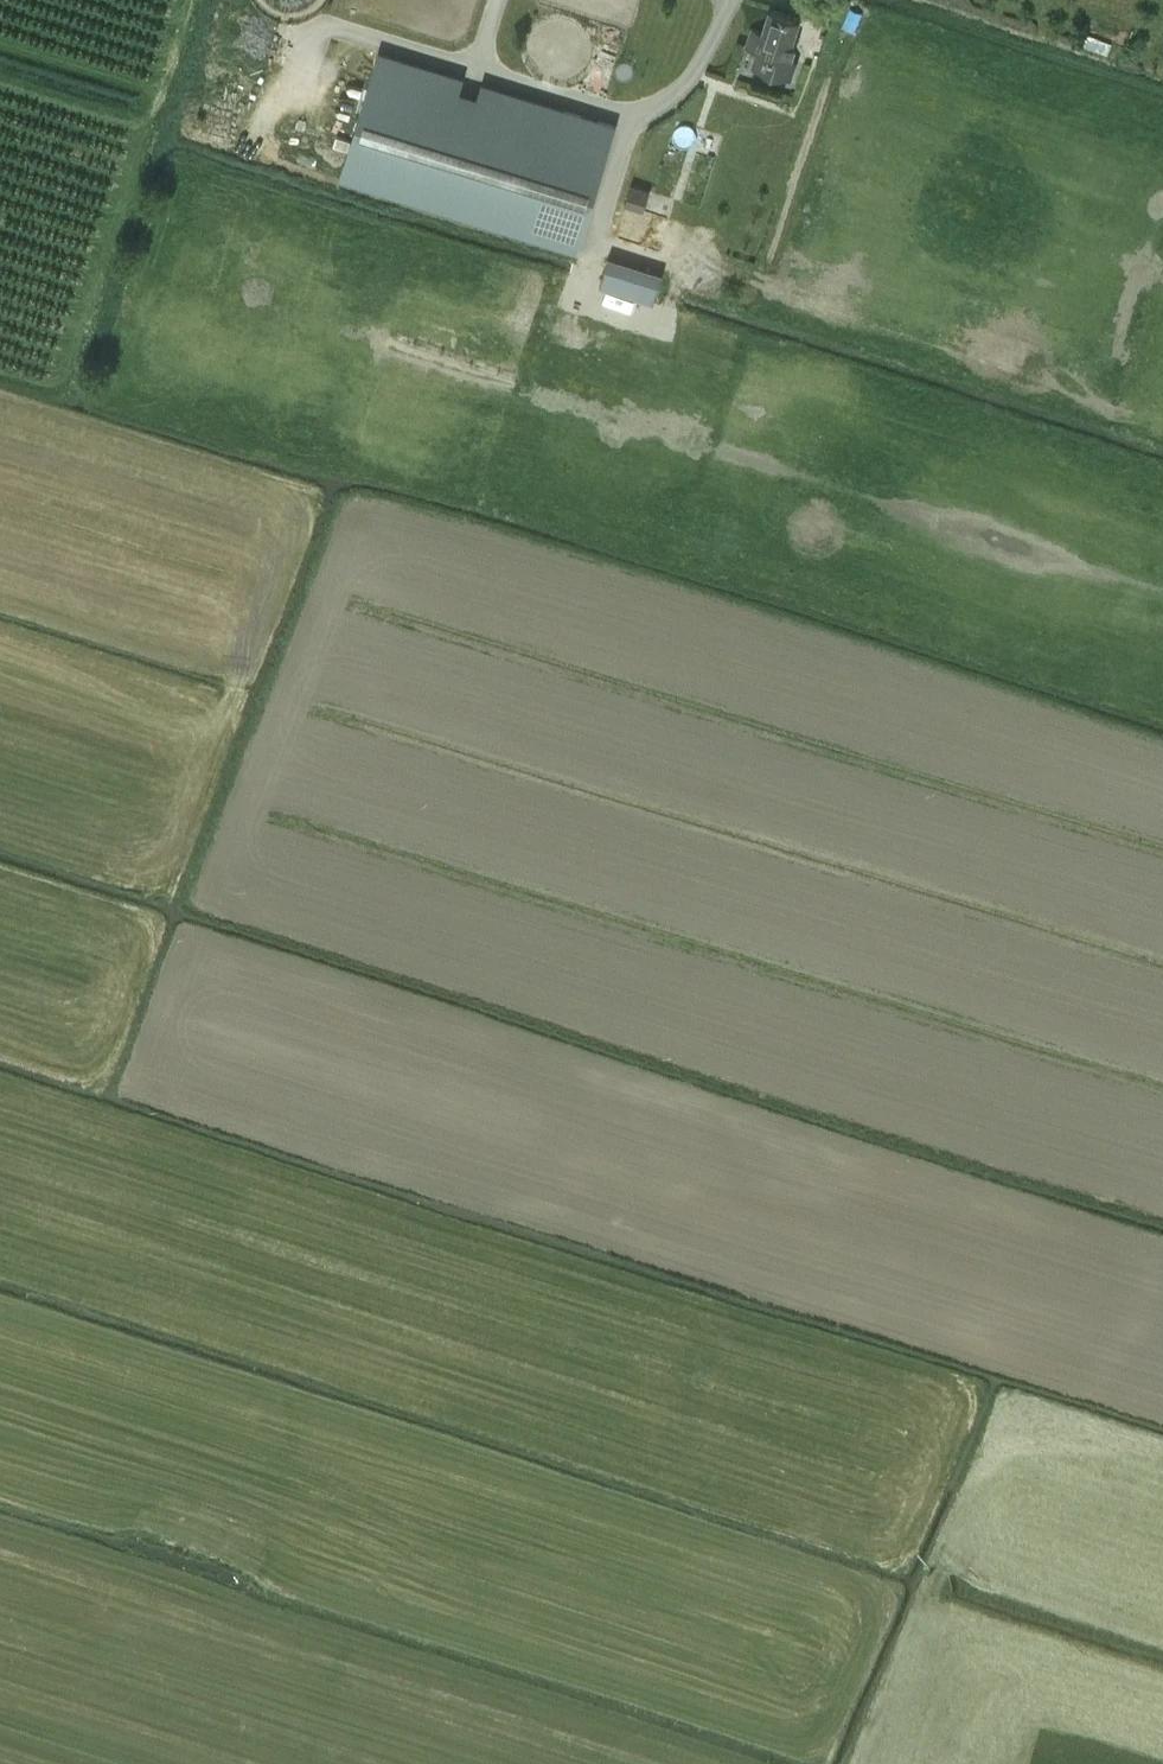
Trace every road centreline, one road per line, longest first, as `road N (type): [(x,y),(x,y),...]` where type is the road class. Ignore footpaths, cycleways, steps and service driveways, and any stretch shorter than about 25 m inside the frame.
road 1 (track): [(1162,1334),(0,962)]

